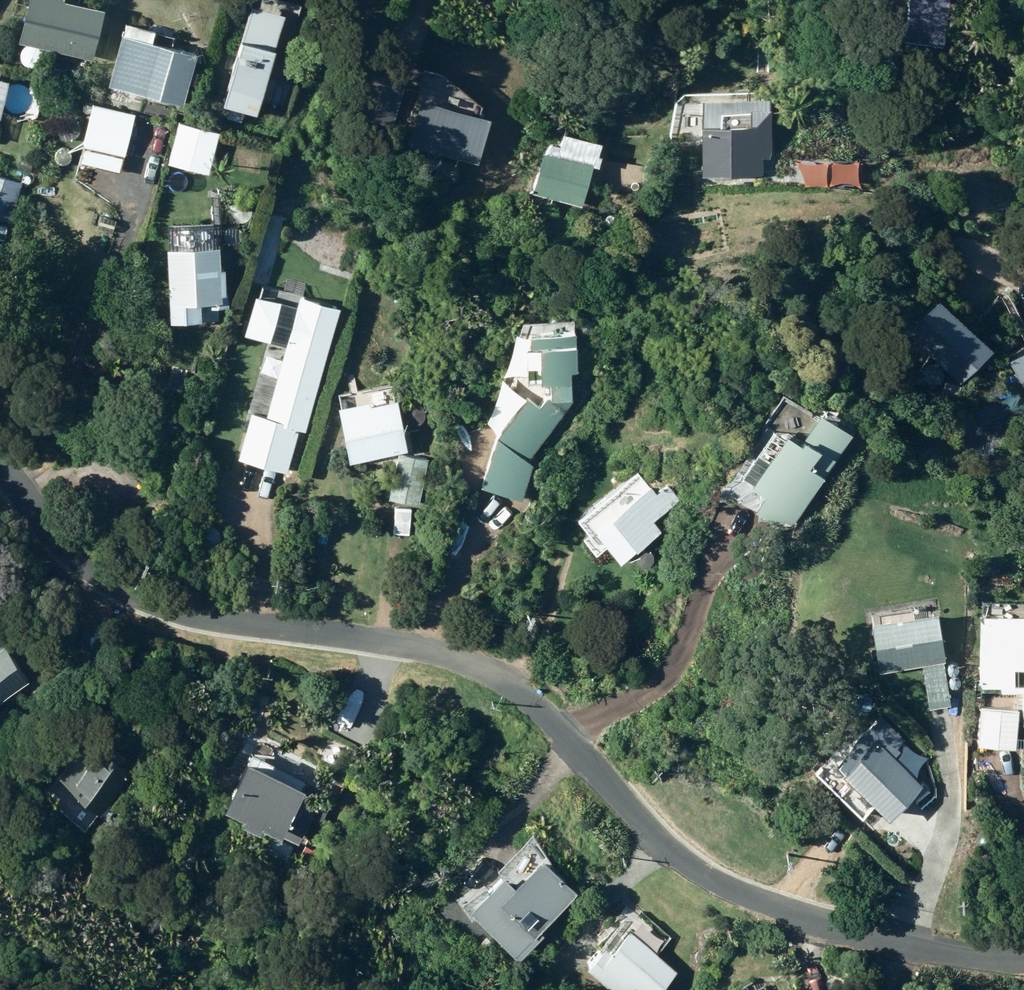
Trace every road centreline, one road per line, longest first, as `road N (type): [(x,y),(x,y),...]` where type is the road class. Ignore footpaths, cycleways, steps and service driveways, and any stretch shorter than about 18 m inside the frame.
road 1 (residential): [(0,469),(61,541),(153,602),(458,657),(517,690),(649,837),(737,893),(935,953),(1023,962)]

